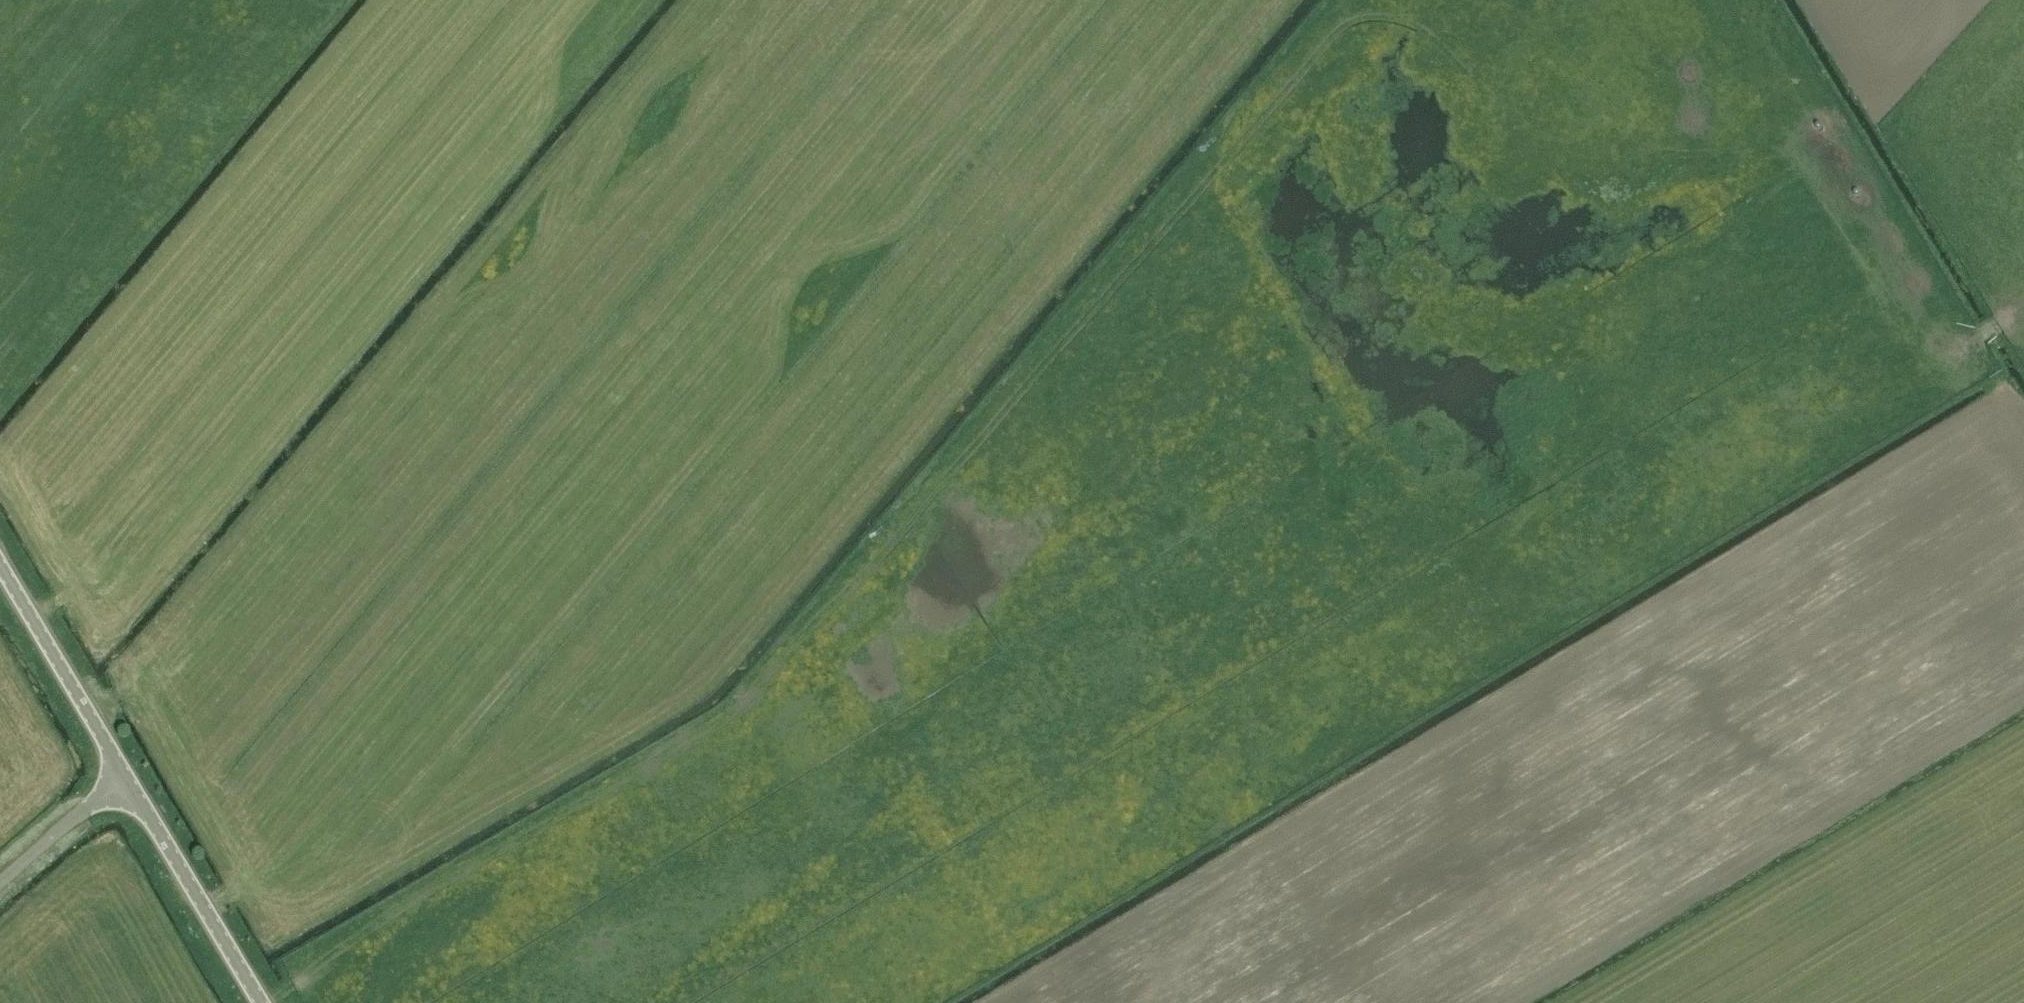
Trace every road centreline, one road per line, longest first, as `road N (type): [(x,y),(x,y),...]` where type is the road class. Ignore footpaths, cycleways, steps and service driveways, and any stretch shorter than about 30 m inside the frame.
road 1 (unclassified): [(259,1002),(122,774)]
road 2 (unclassified): [(122,774),(0,566)]
road 3 (unclassified): [(0,883),(122,774)]

